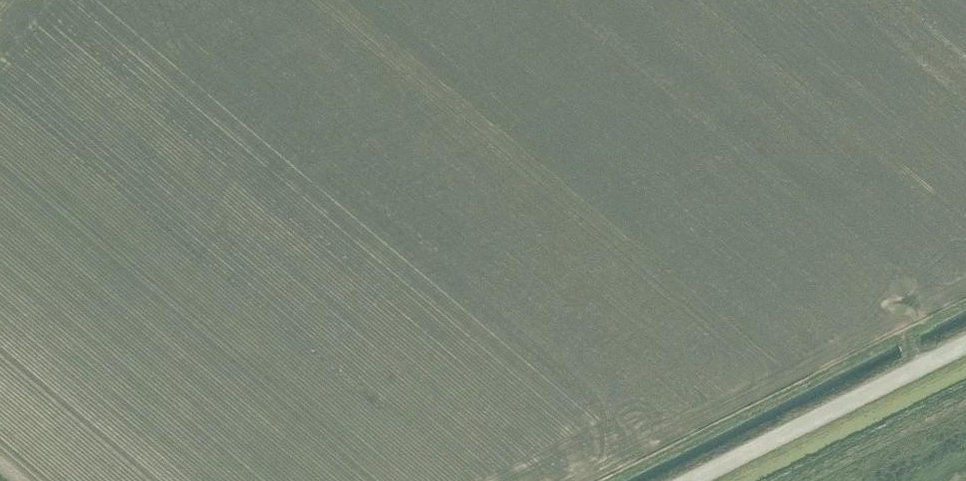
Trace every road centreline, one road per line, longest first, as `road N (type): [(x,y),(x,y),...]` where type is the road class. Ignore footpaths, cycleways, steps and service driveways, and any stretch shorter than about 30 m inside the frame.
road 1 (unclassified): [(693,480),(965,346)]

